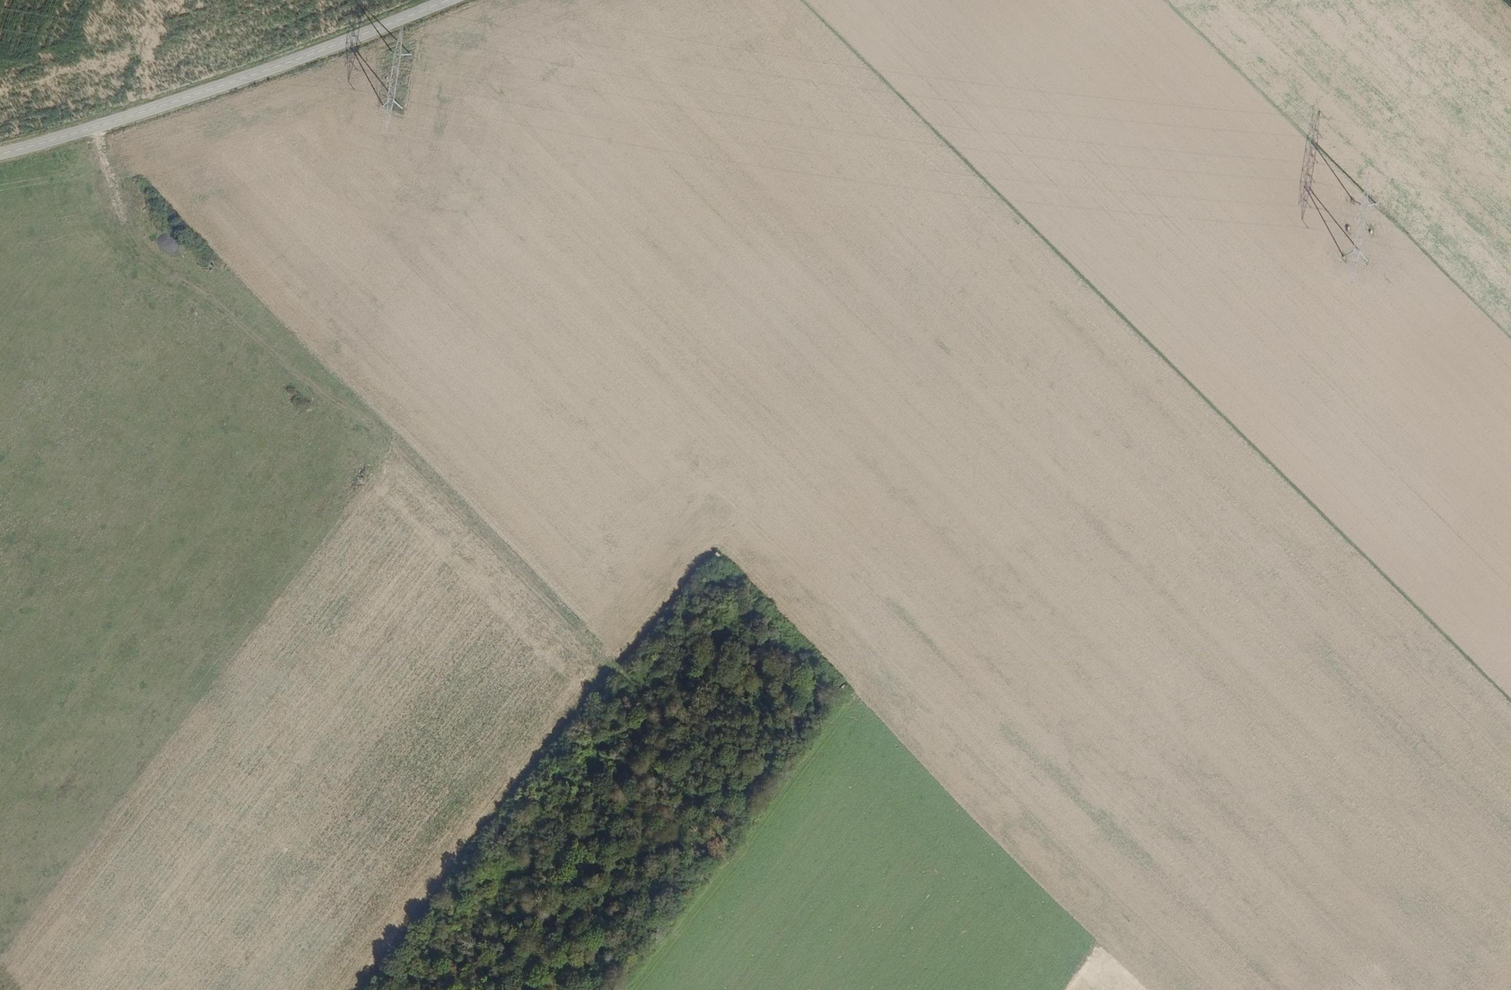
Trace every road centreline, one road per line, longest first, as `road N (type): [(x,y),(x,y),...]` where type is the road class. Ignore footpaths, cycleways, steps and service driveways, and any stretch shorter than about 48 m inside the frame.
road 1 (tertiary): [(449,0),(131,120),(0,156)]

